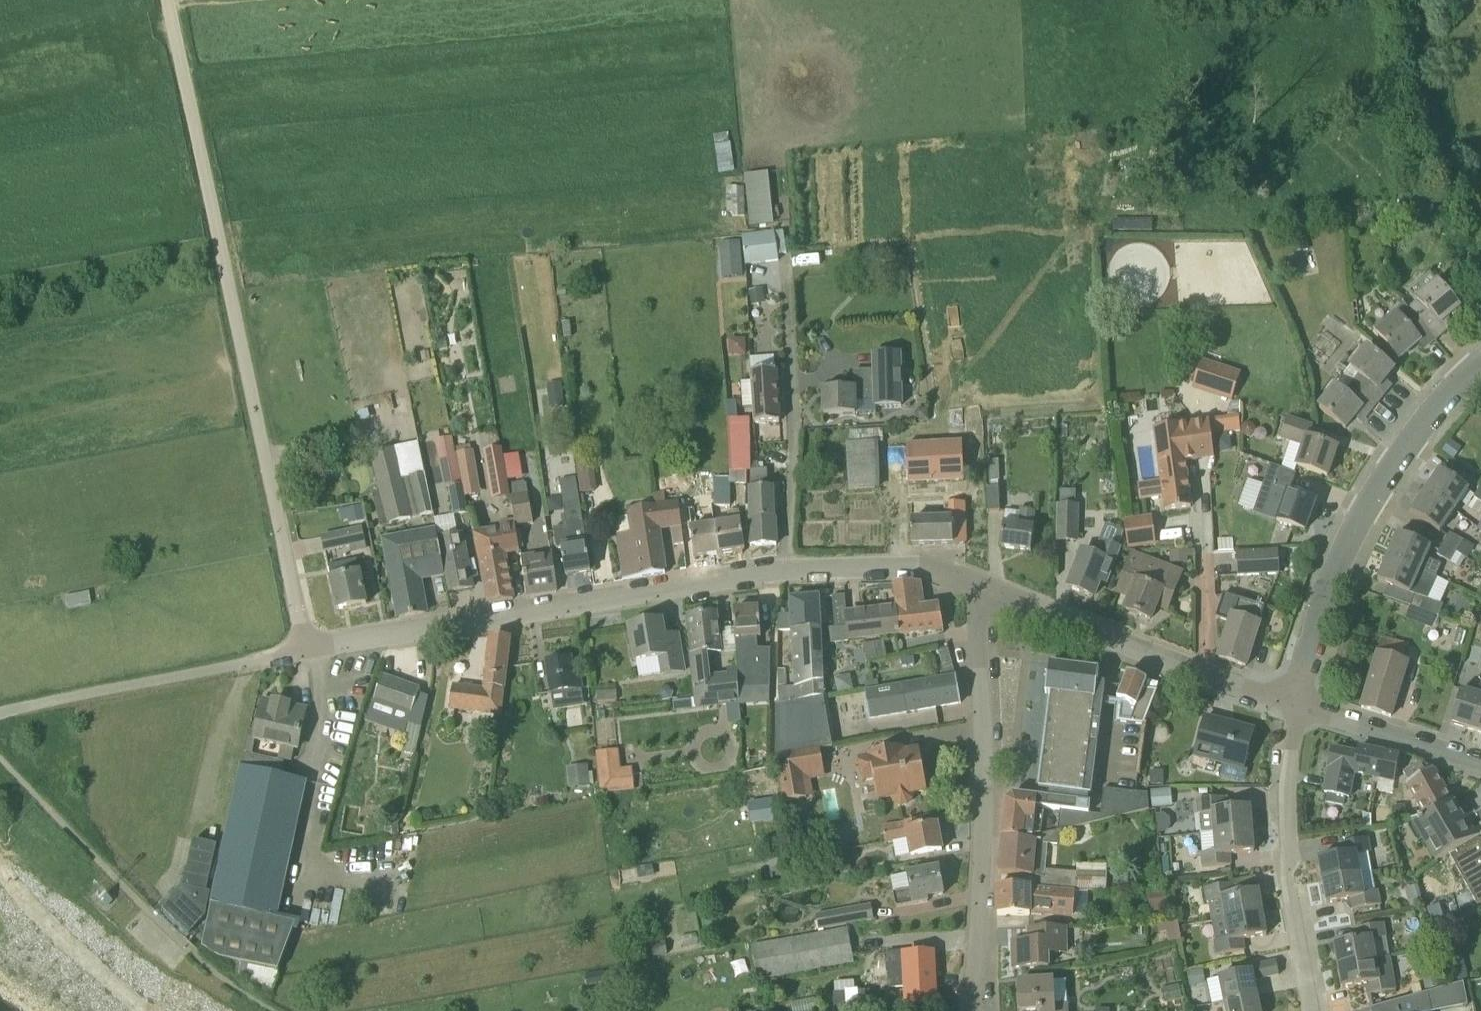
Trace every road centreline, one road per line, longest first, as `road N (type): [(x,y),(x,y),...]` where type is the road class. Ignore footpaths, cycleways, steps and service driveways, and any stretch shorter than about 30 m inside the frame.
road 1 (unclassified): [(307,647),(169,0)]
road 2 (residential): [(307,647),(785,570)]
road 3 (residential): [(970,1010),(984,815),(984,592)]
road 4 (residential): [(1296,701),(1301,666),(1365,508),(1433,410),(1480,363)]
road 5 (residential): [(1296,701),(984,592)]
road 6 (residential): [(1312,1010),(1287,876),(1296,701)]
road 7 (residential): [(786,260),(794,431),(785,570)]
road 8 (unclassified): [(0,867),(146,1010)]
road 9 (residential): [(785,570),(918,566),(984,592)]
road 10 (residential): [(1480,763),(1296,701)]

